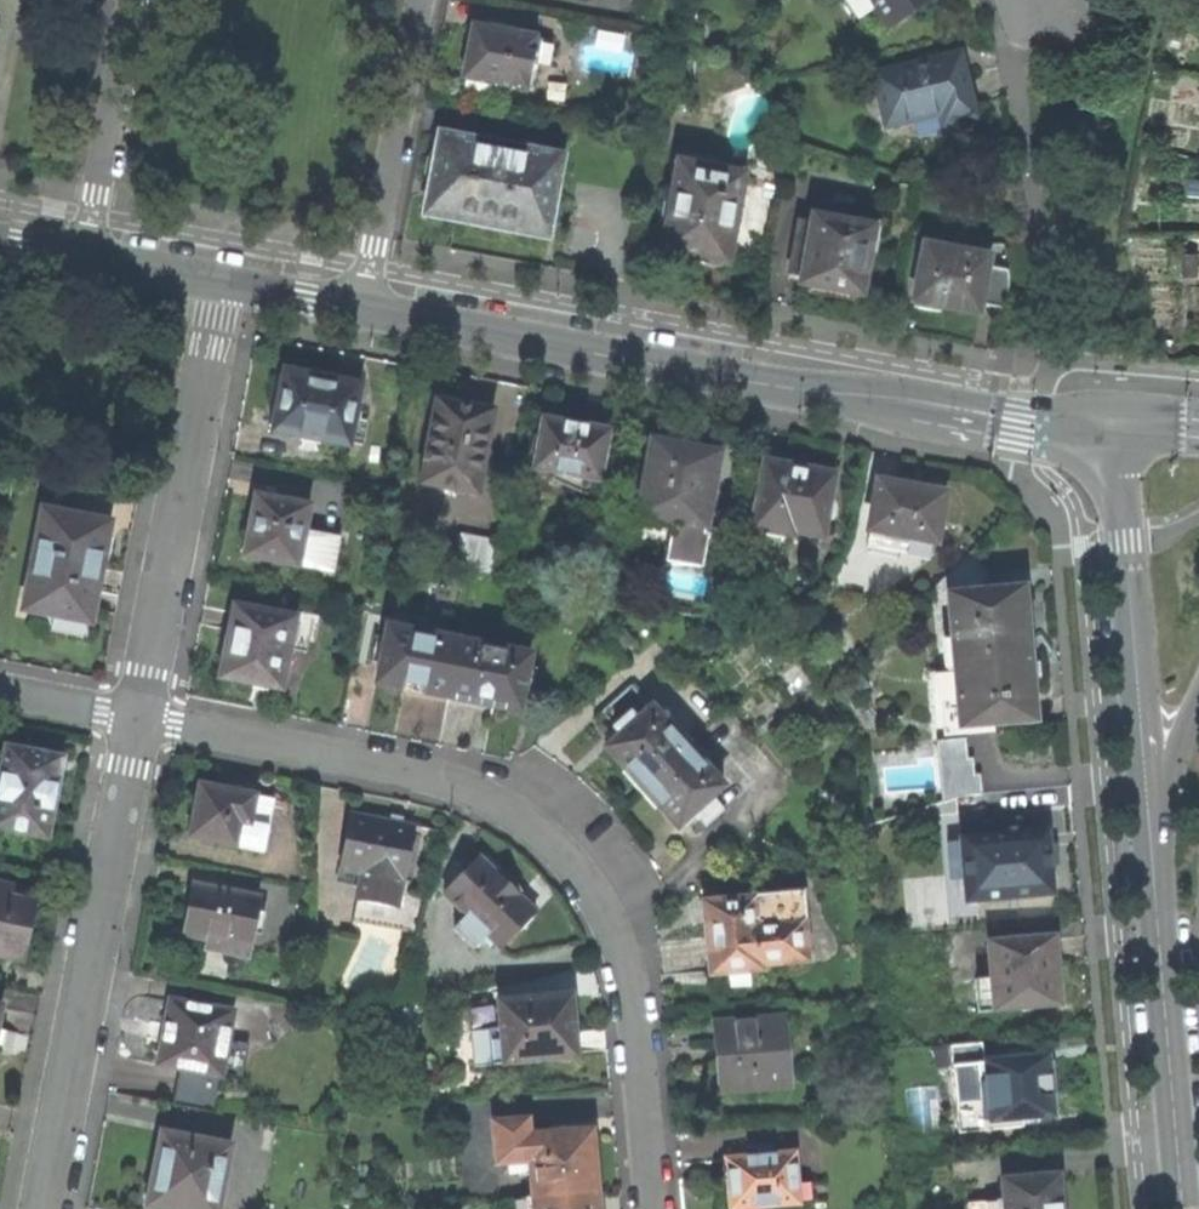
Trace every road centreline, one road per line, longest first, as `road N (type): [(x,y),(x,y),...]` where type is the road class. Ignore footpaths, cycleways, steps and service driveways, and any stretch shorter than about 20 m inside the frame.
road 1 (residential): [(139,716),(441,776),(523,819),(589,882),(632,982),(651,1208)]
road 2 (tertiary): [(1114,421),(1023,421),(807,392),(360,305)]
road 3 (residential): [(139,716),(44,1208)]
road 4 (residential): [(216,281),(139,716)]
road 5 (tertiary): [(1151,842),(1114,421)]
road 6 (tertiary): [(1180,1208),(1151,842)]
road 7 (residential): [(420,0),(360,305)]
road 8 (residential): [(86,255),(133,0)]
road 9 (tertiary): [(1151,842),(1198,695)]
road 10 (tertiary): [(360,305),(216,281)]
road 11 (residential): [(0,689),(139,716)]
road 12 (tertiary): [(216,281),(86,255)]

